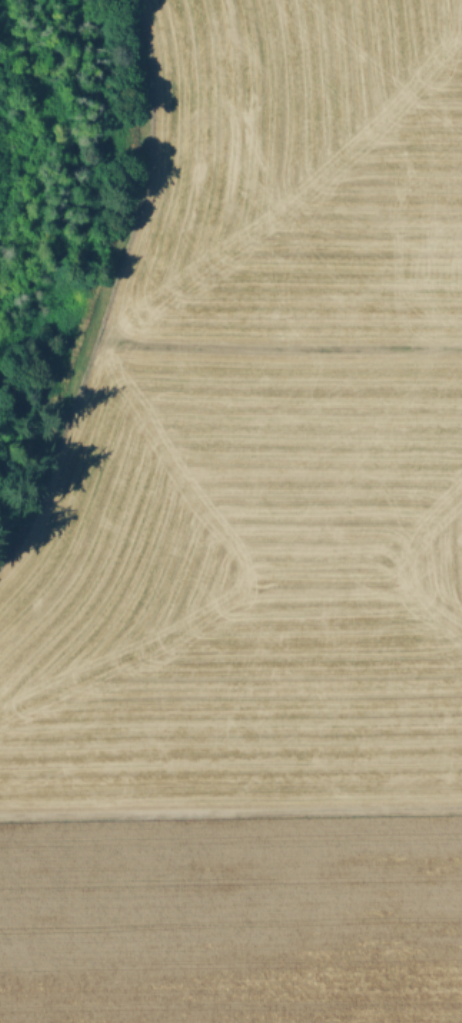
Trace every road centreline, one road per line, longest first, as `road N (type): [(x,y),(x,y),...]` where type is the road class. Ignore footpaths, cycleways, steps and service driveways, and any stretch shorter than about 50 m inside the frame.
road 1 (track): [(461,808),(0,814)]

